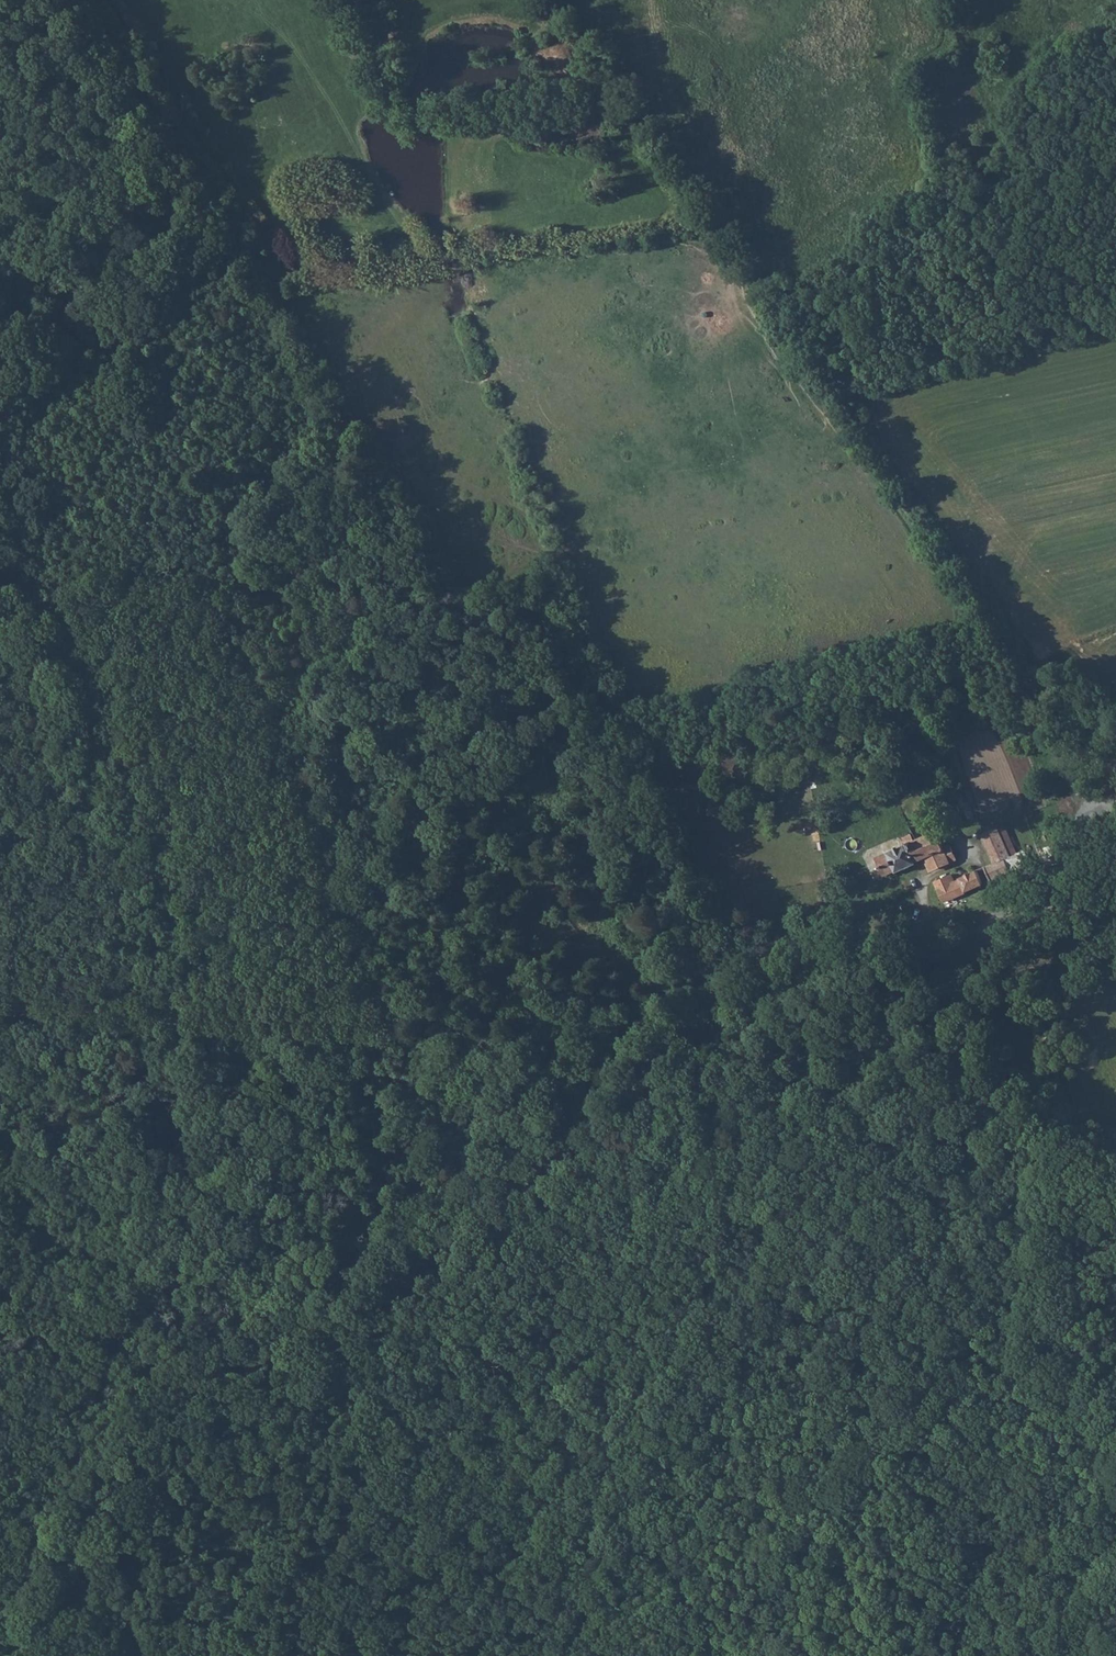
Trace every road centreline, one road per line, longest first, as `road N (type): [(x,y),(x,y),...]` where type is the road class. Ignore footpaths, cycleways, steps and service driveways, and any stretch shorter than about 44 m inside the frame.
road 1 (track): [(382,976),(0,997)]
road 2 (track): [(1115,901),(978,914)]

